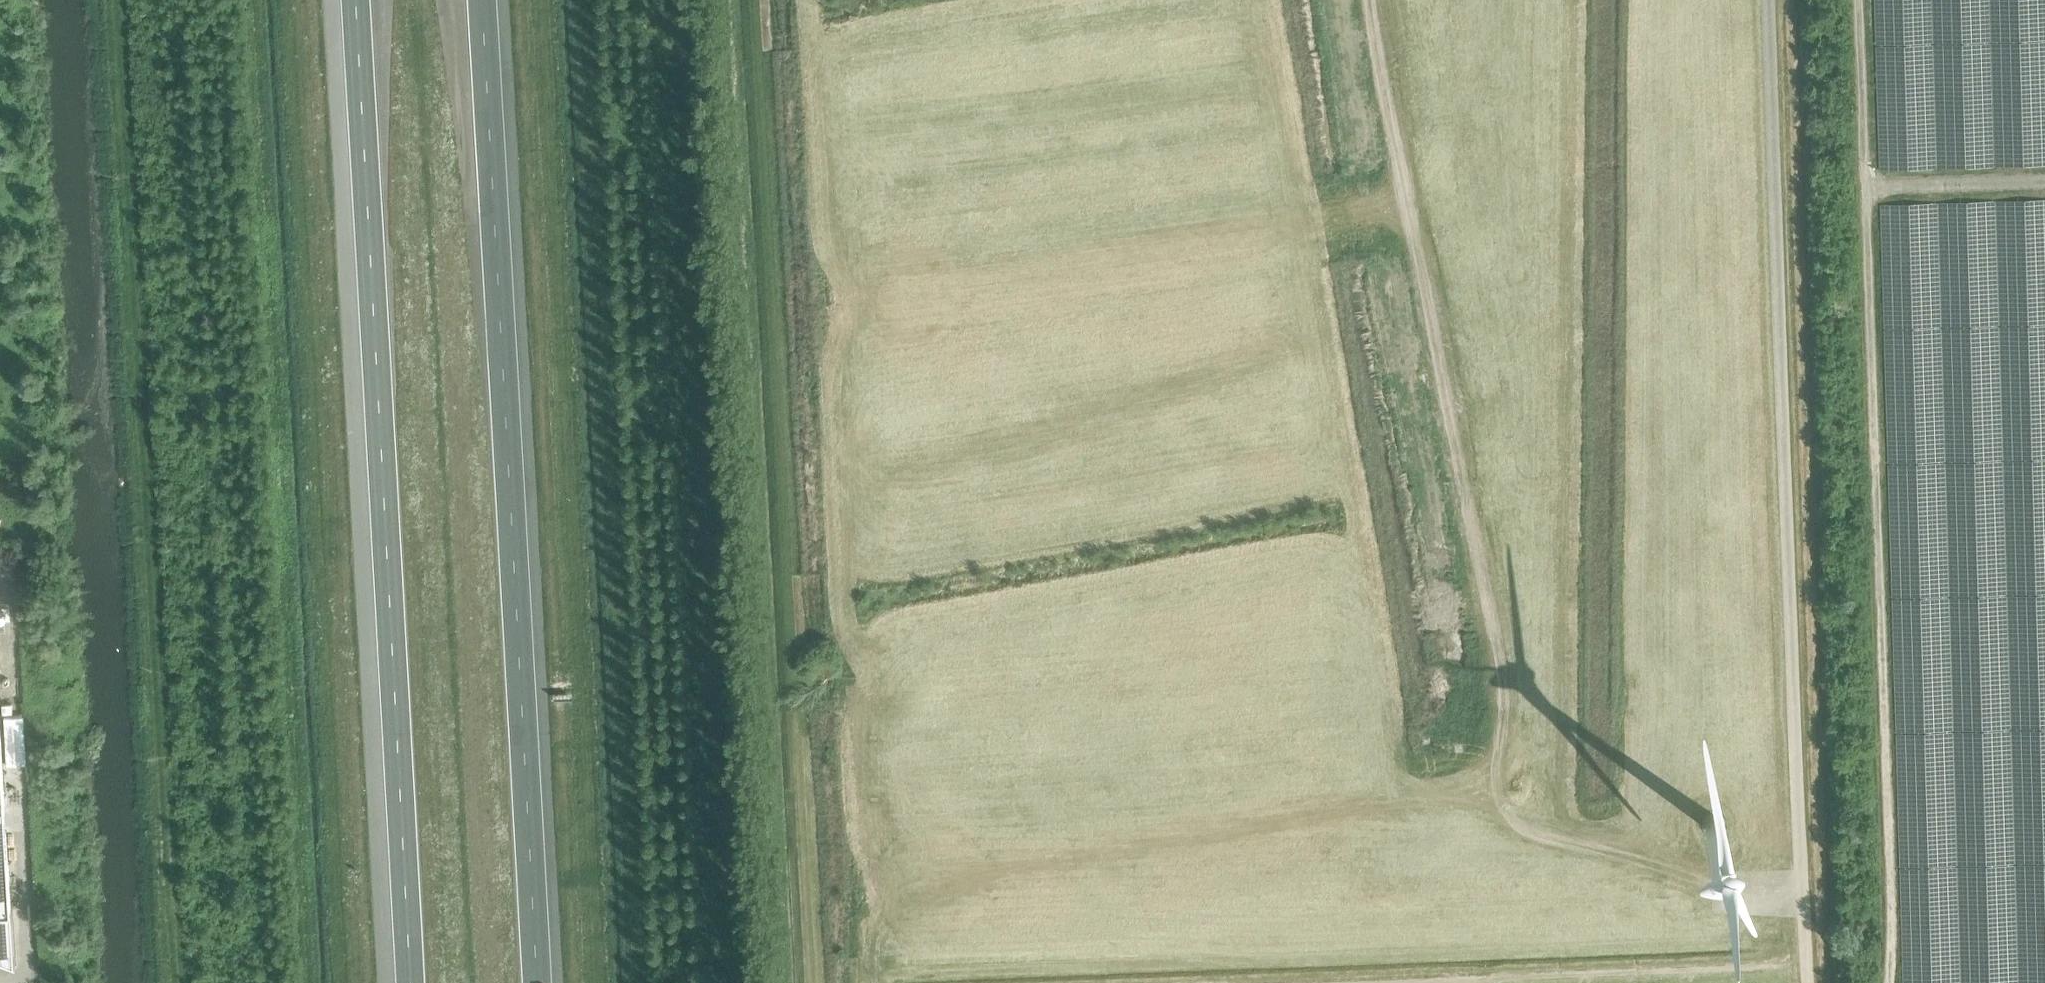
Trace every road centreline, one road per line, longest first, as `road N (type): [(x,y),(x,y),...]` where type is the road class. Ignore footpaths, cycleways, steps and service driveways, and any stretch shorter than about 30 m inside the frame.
road 1 (motorway): [(539,982),(483,0)]
road 2 (motorway): [(358,0),(412,982)]

